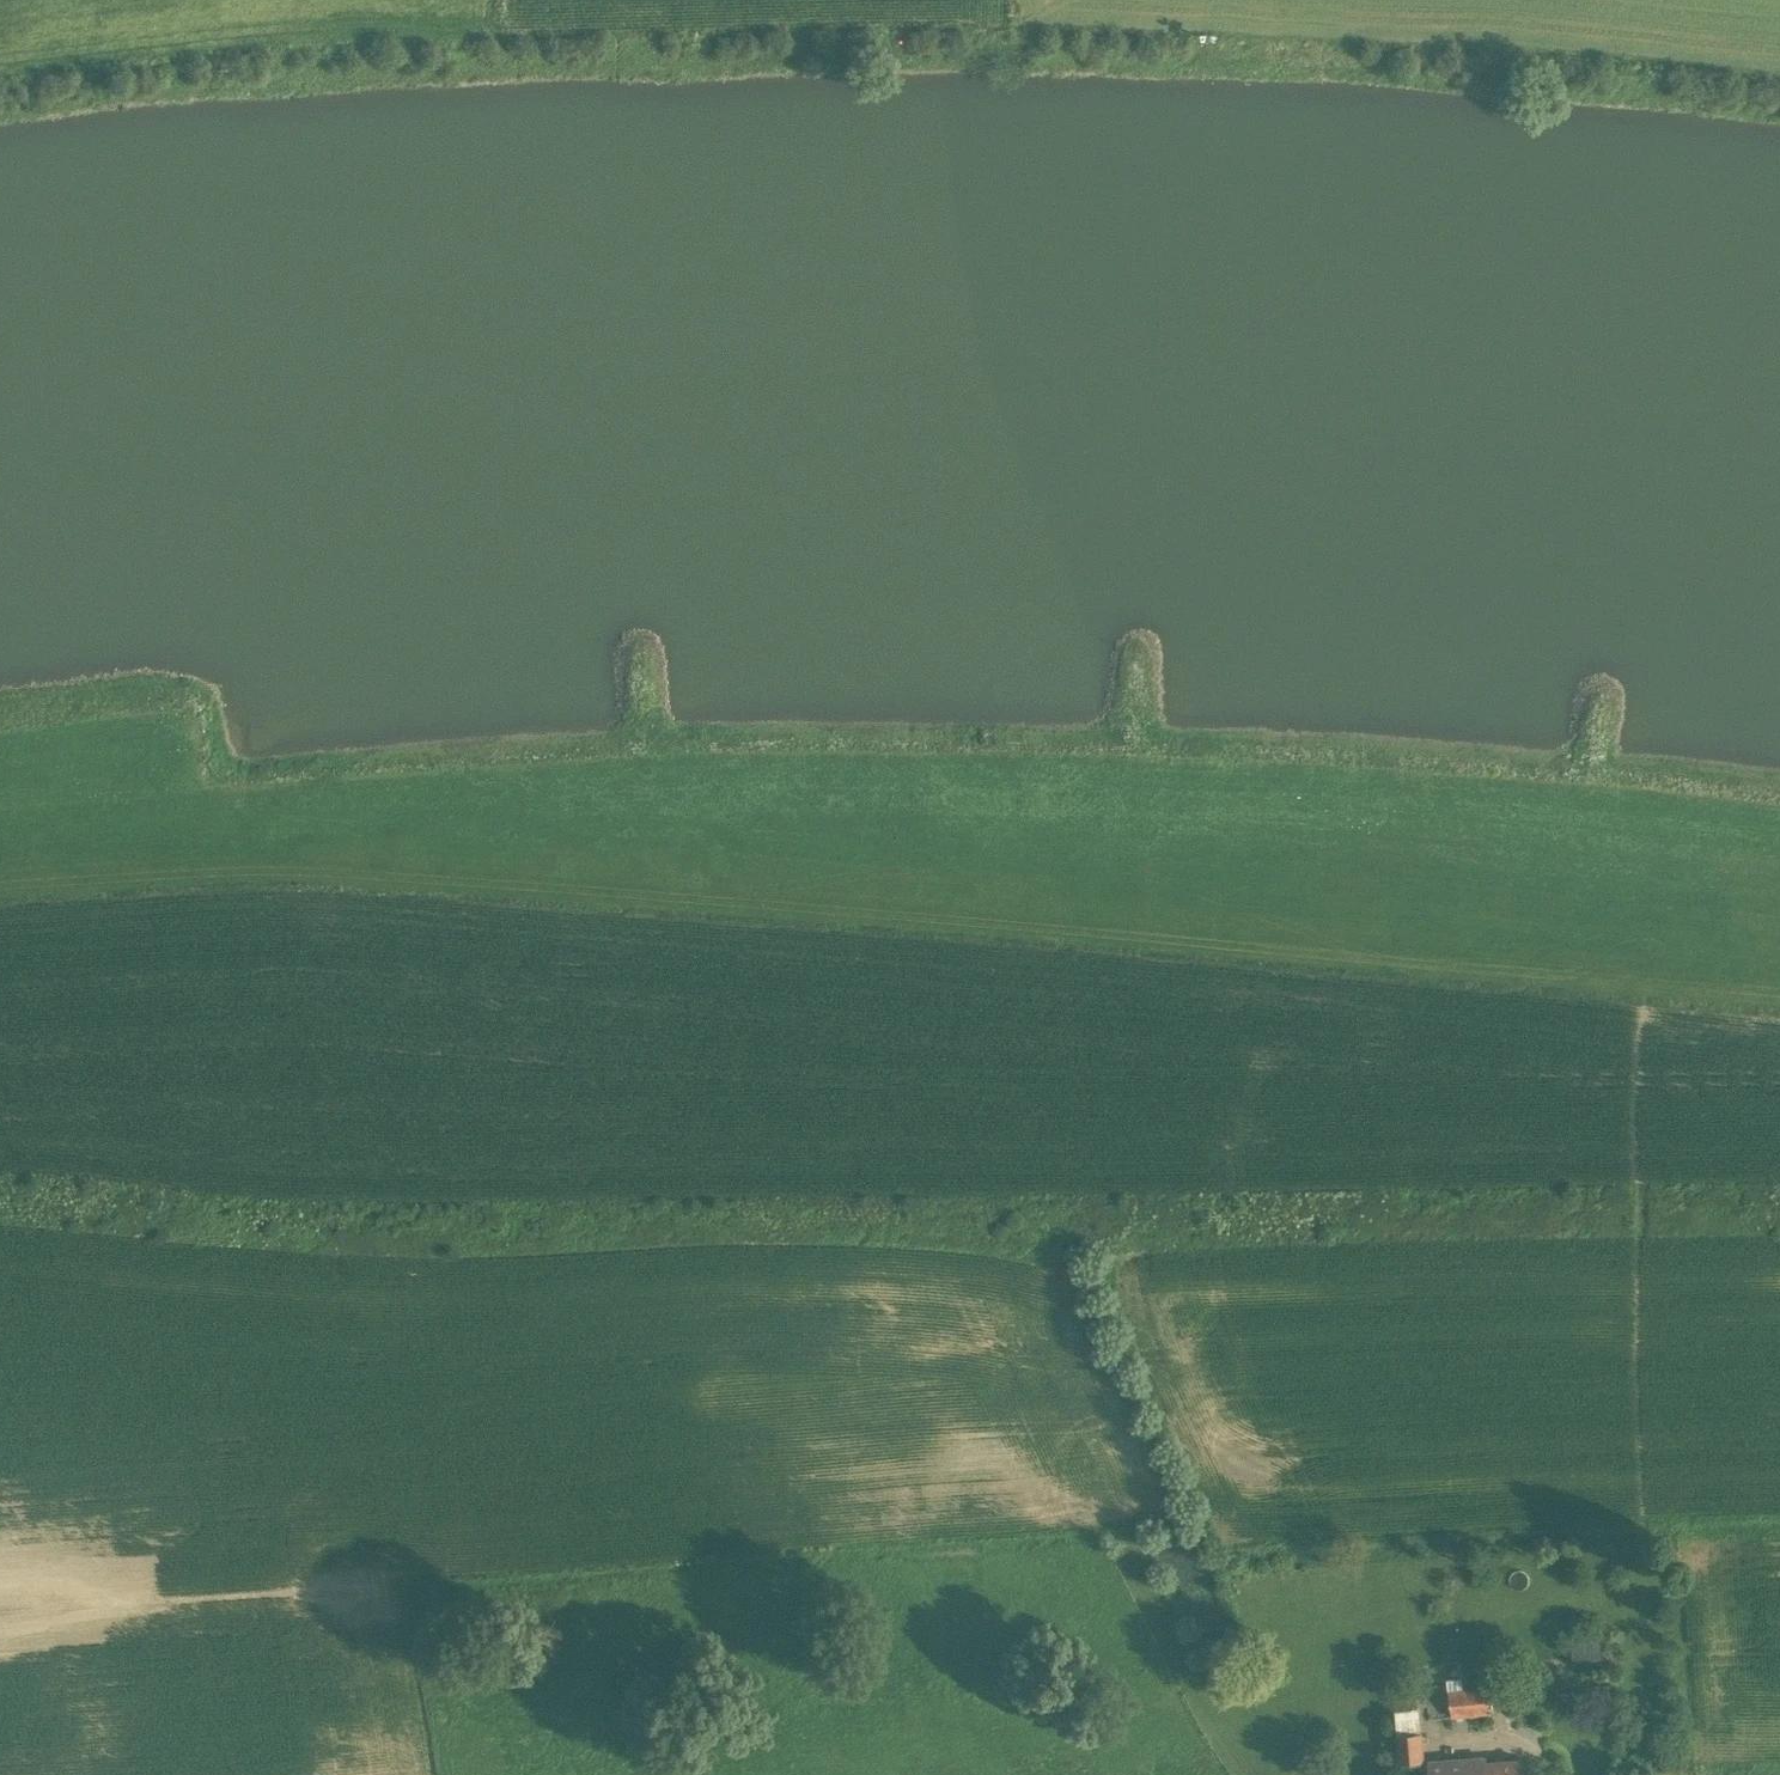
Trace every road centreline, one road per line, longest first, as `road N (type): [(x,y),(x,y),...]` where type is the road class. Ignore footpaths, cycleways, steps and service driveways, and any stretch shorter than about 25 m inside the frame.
road 1 (track): [(0,57),(398,19),(521,26)]

